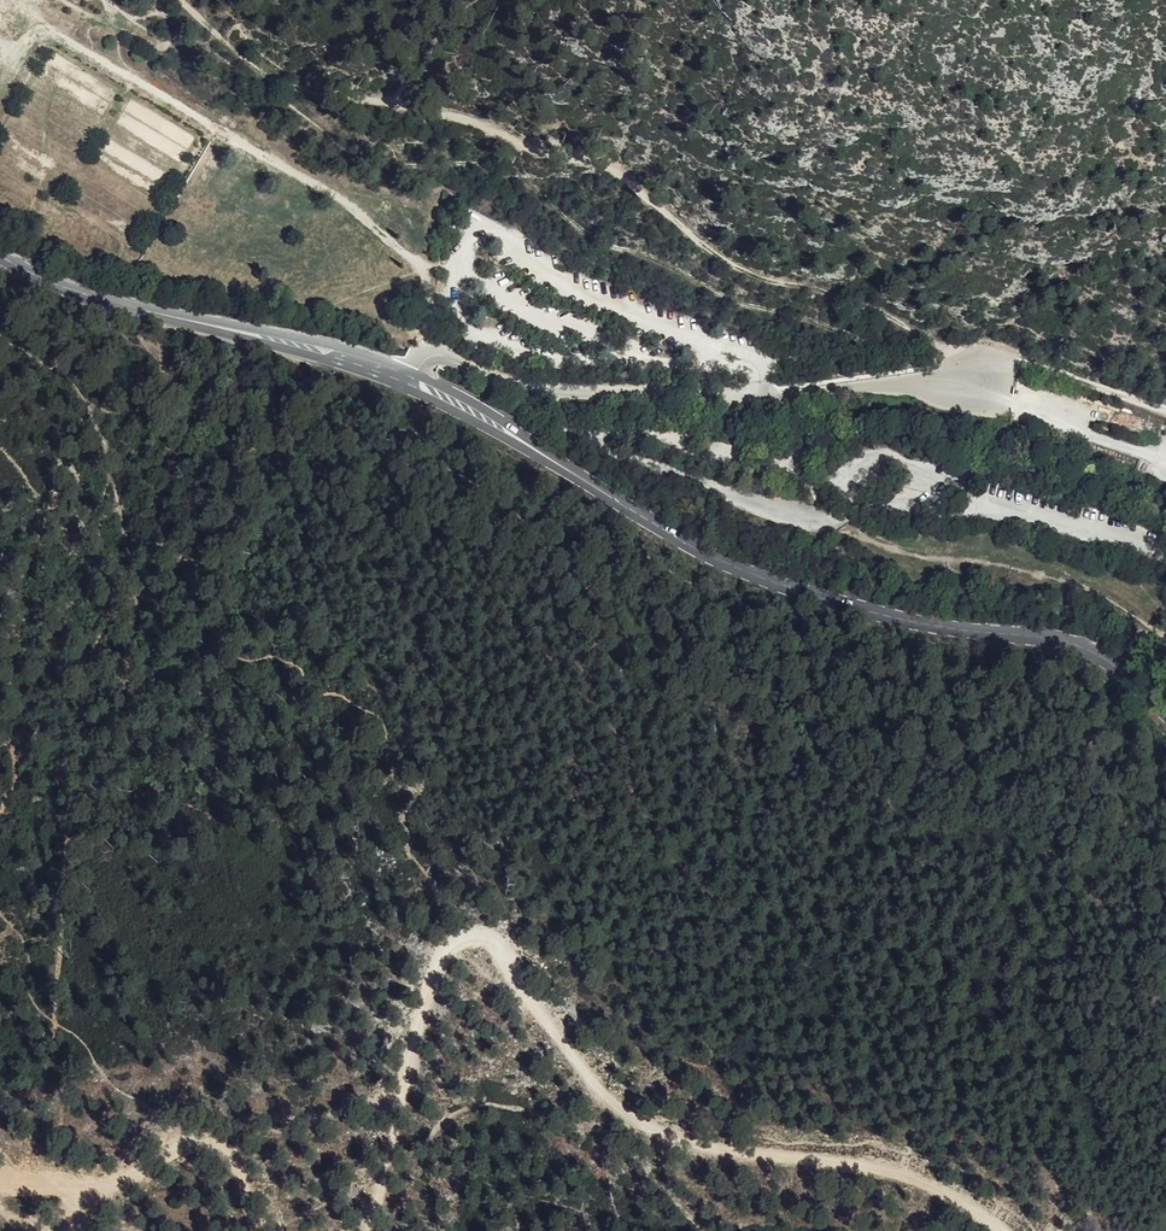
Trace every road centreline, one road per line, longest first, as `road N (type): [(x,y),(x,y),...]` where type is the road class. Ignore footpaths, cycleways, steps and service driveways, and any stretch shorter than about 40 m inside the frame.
road 1 (track): [(1165,406),(1029,360),(1010,358),(989,372),(839,295),(736,270),(657,200),(596,164),(450,114),(288,90),(180,0)]
road 2 (track): [(1012,1230),(961,1198),(831,1155),(722,1146),(624,1118),(498,957),(466,940),(435,951),(406,1036),(404,1125),(373,1230)]
road 3 (secondary): [(408,374),(752,572),(892,618),(1047,640),(1105,657),(1165,708)]
road 4 (unclassified): [(408,374),(434,349),(545,395),(637,389),(764,398),(905,391),(989,372),(1079,407)]
road 5 (track): [(464,299),(434,289),(416,260),(333,192),(44,21)]
road 6 (secondary): [(0,252),(101,300),(282,337),(408,374)]
road 7 (track): [(105,1173),(405,1088)]
road 8 (track): [(245,1230),(225,1196),(140,1174),(0,1171)]

